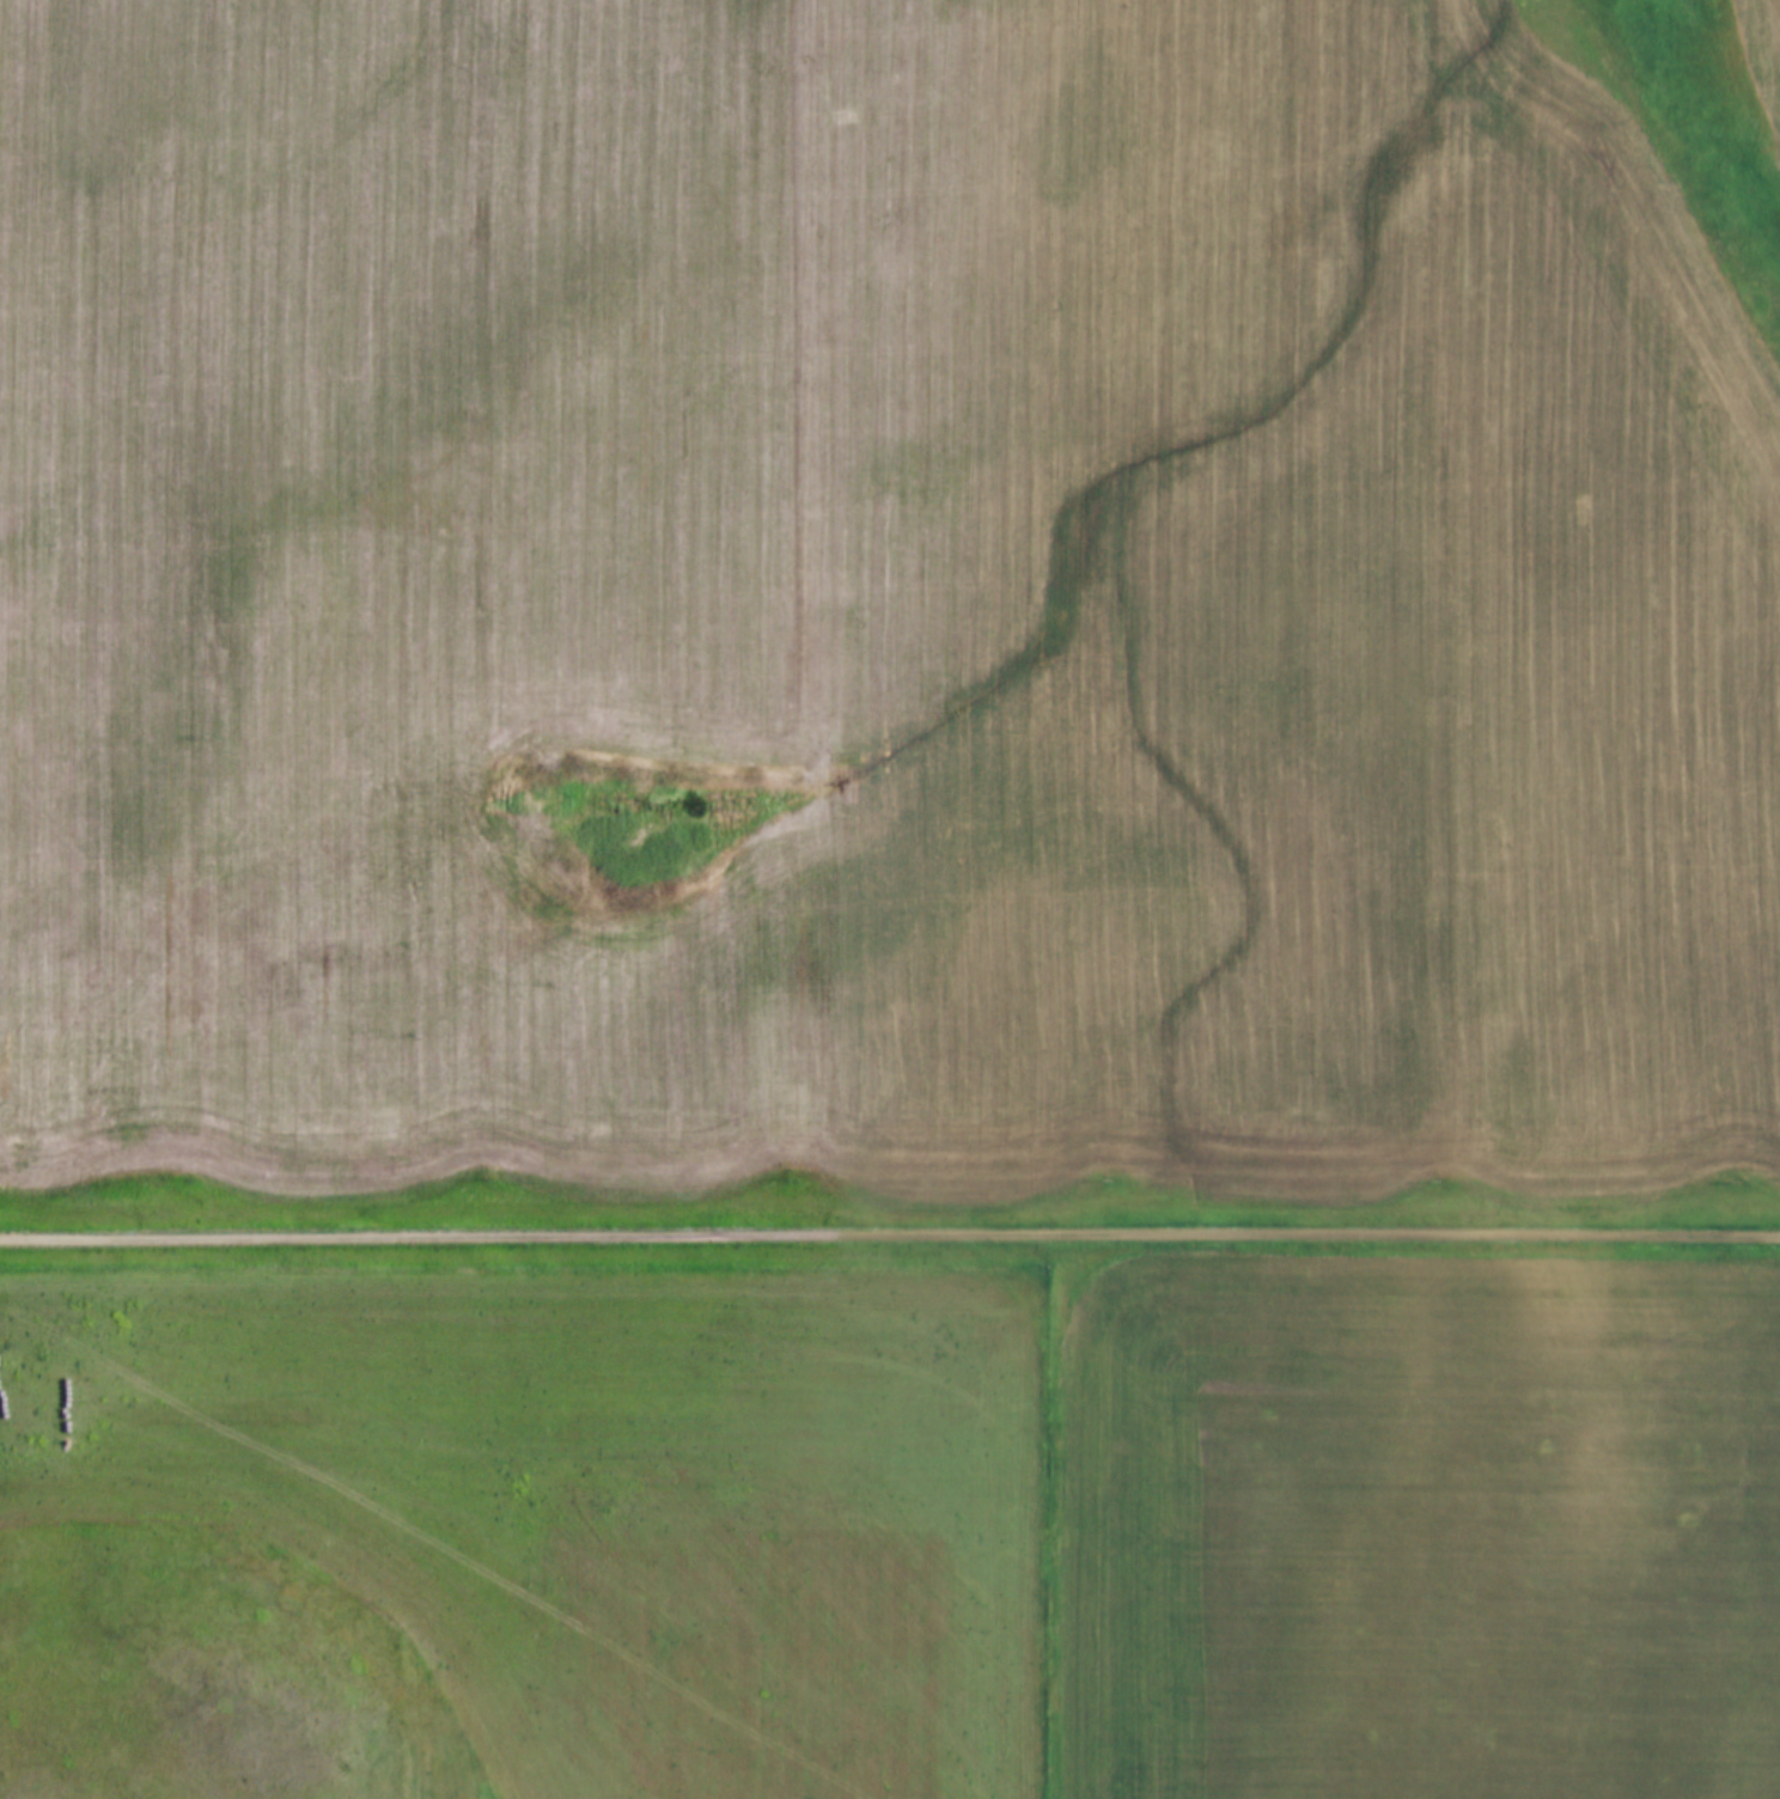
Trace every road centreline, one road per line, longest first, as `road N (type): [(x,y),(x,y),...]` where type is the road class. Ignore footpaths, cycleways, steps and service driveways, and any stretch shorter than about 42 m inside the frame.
road 1 (residential): [(1779,1244),(446,1238),(0,1244)]

